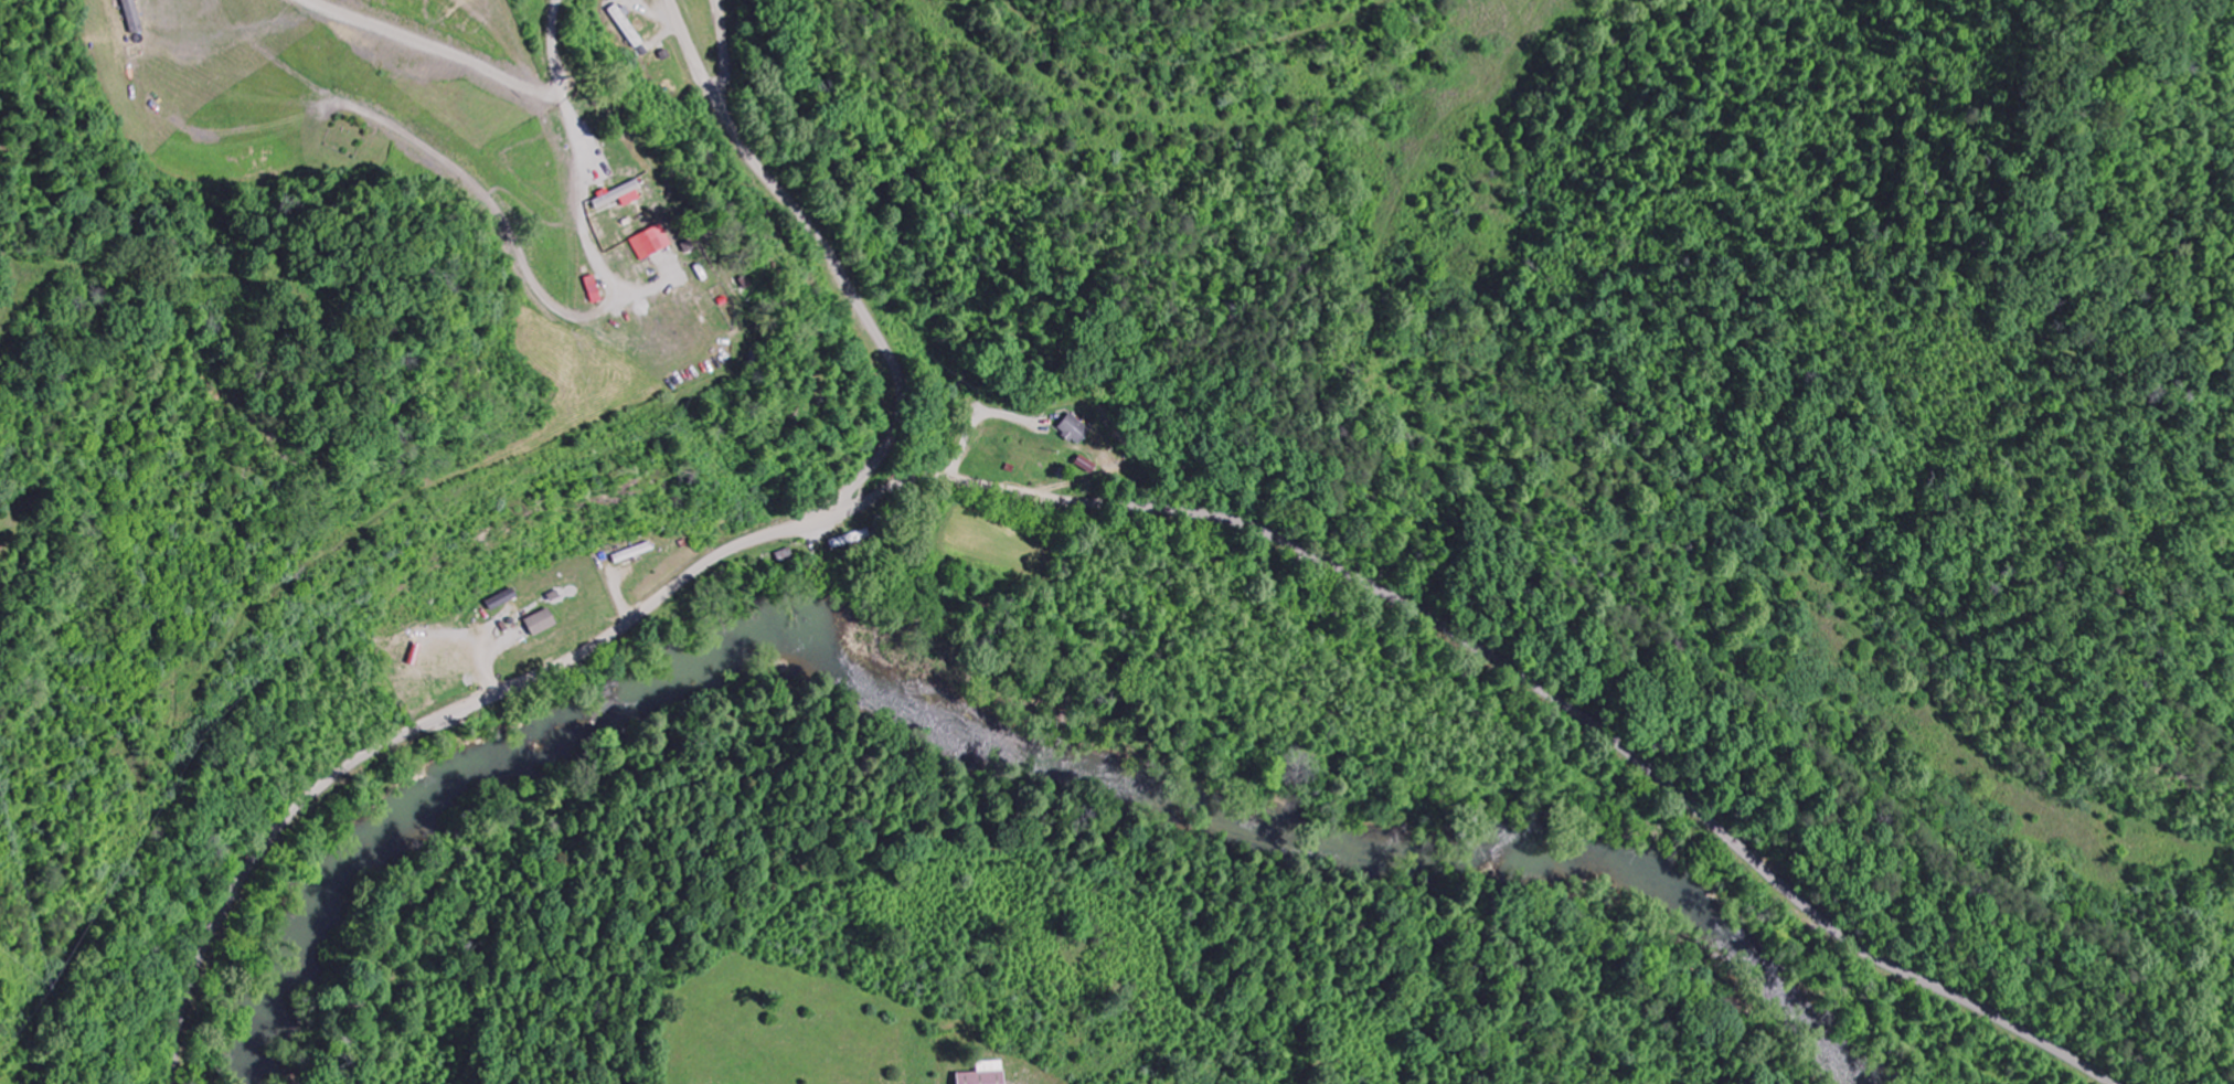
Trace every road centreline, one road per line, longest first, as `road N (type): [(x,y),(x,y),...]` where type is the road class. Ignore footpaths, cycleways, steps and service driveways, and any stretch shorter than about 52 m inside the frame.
road 1 (residential): [(174,1083),(194,981),(231,904),(294,816),(338,777),(403,737),(574,661),(721,555),(936,478),(1259,530),(1560,701),(1681,796),(1841,939),(2108,1083)]

